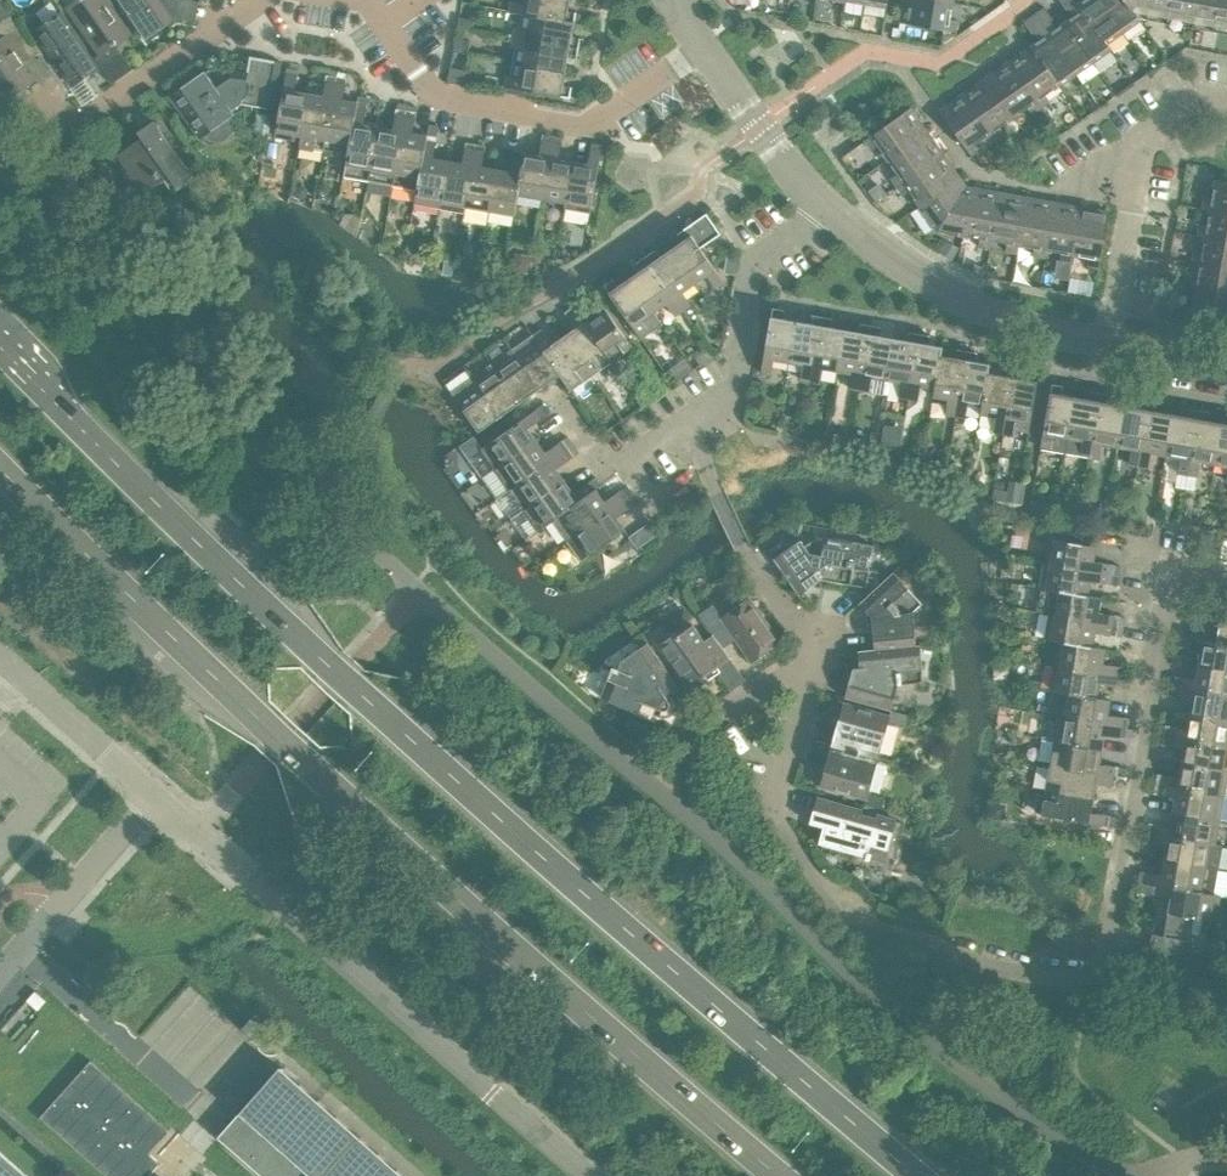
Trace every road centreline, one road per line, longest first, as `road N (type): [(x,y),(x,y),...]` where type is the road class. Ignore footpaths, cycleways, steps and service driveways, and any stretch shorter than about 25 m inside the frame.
road 1 (primary): [(917,1175),(282,621),(0,346)]
road 2 (primary): [(0,465),(325,781),(779,1175)]
road 3 (unclassified): [(0,658),(591,1175)]
road 4 (residential): [(812,646),(772,808),(849,911),(1096,973)]
road 5 (residential): [(824,203),(750,263),(711,480),(812,646)]
road 6 (residential): [(1226,577),(1170,568),(1096,973)]
road 7 (residential): [(367,0),(442,102),(590,124),(702,42)]
road 8 (residential): [(824,203),(897,258),(1007,320),(1122,346)]
road 9 (residential): [(1122,346),(1137,138),(1200,97),(1226,95)]
road 10 (residential): [(254,0),(86,140)]
road 11 (residential): [(702,42),(759,127),(824,203)]
road 12 (residential): [(812,646),(687,742)]

